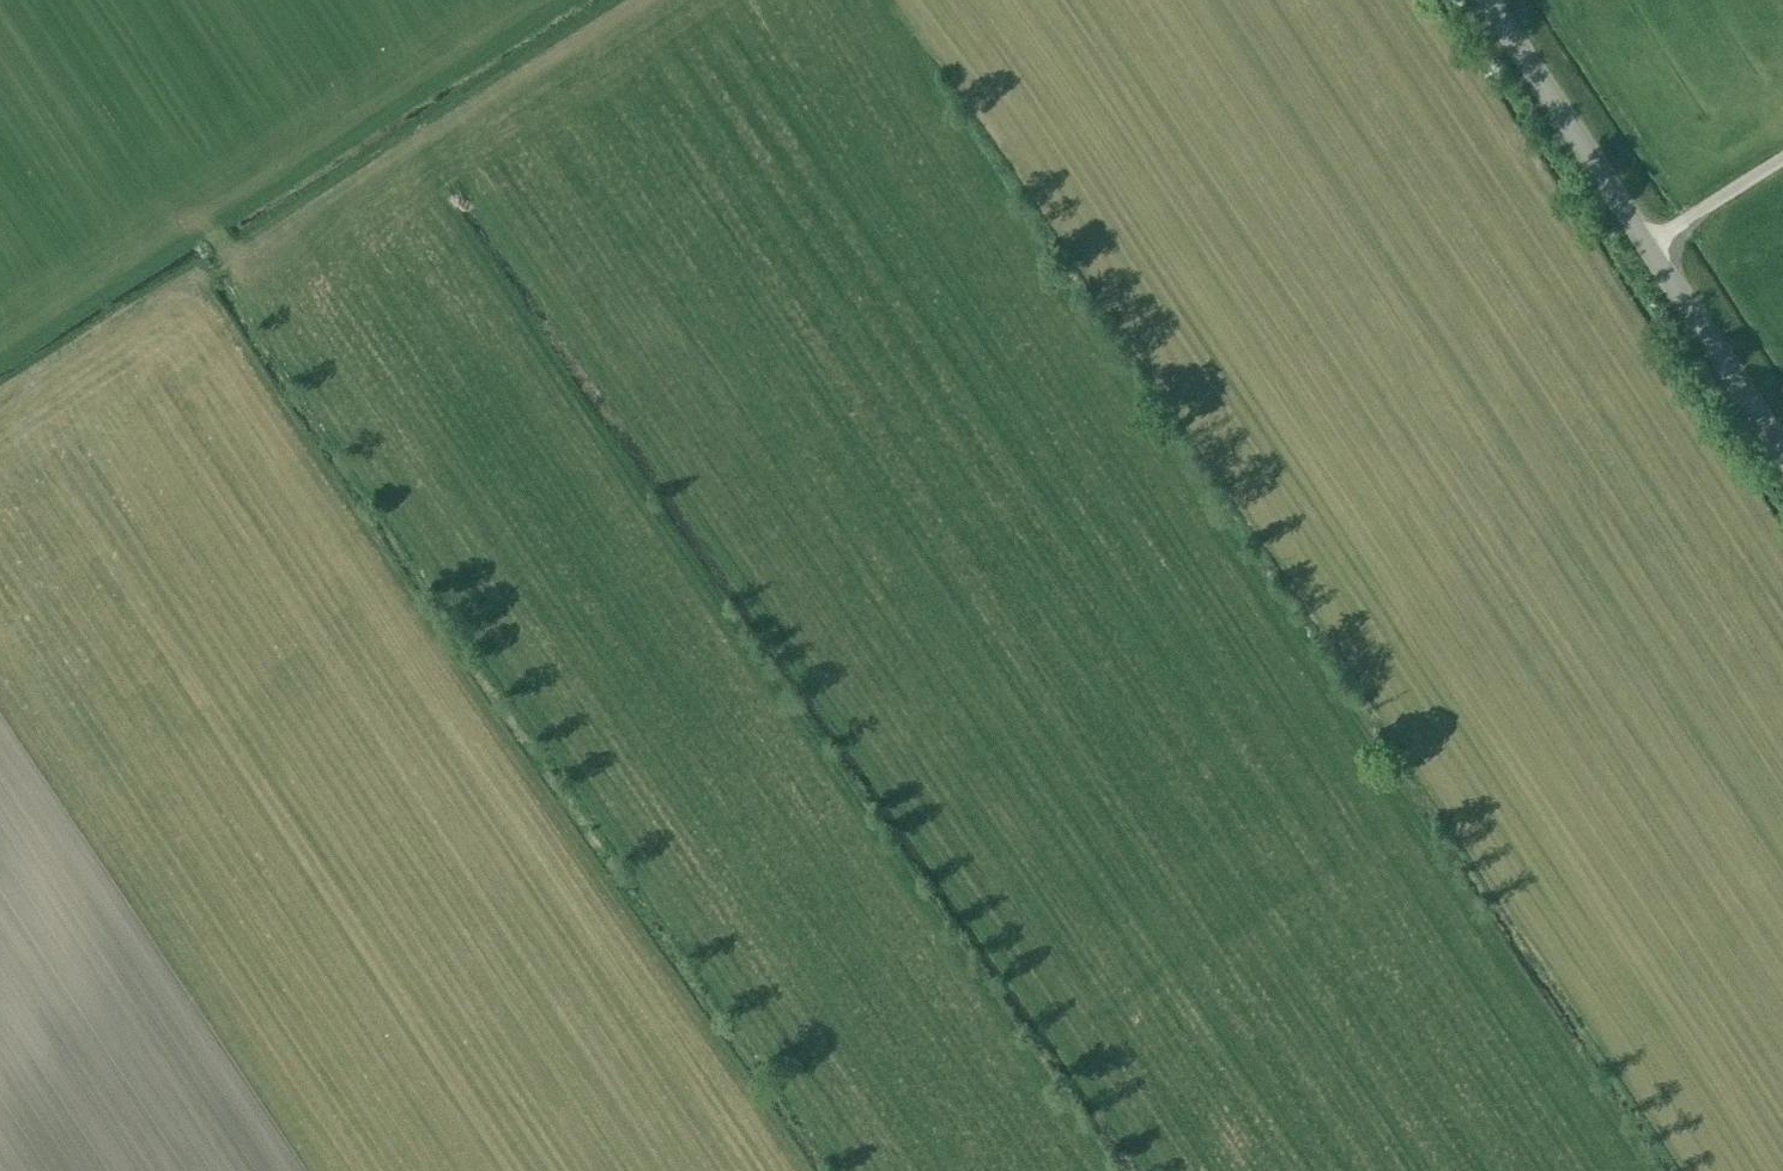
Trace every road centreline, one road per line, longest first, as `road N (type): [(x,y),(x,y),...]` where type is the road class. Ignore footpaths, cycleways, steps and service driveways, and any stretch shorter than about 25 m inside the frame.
road 1 (tertiary): [(1782,448),(1489,0)]

